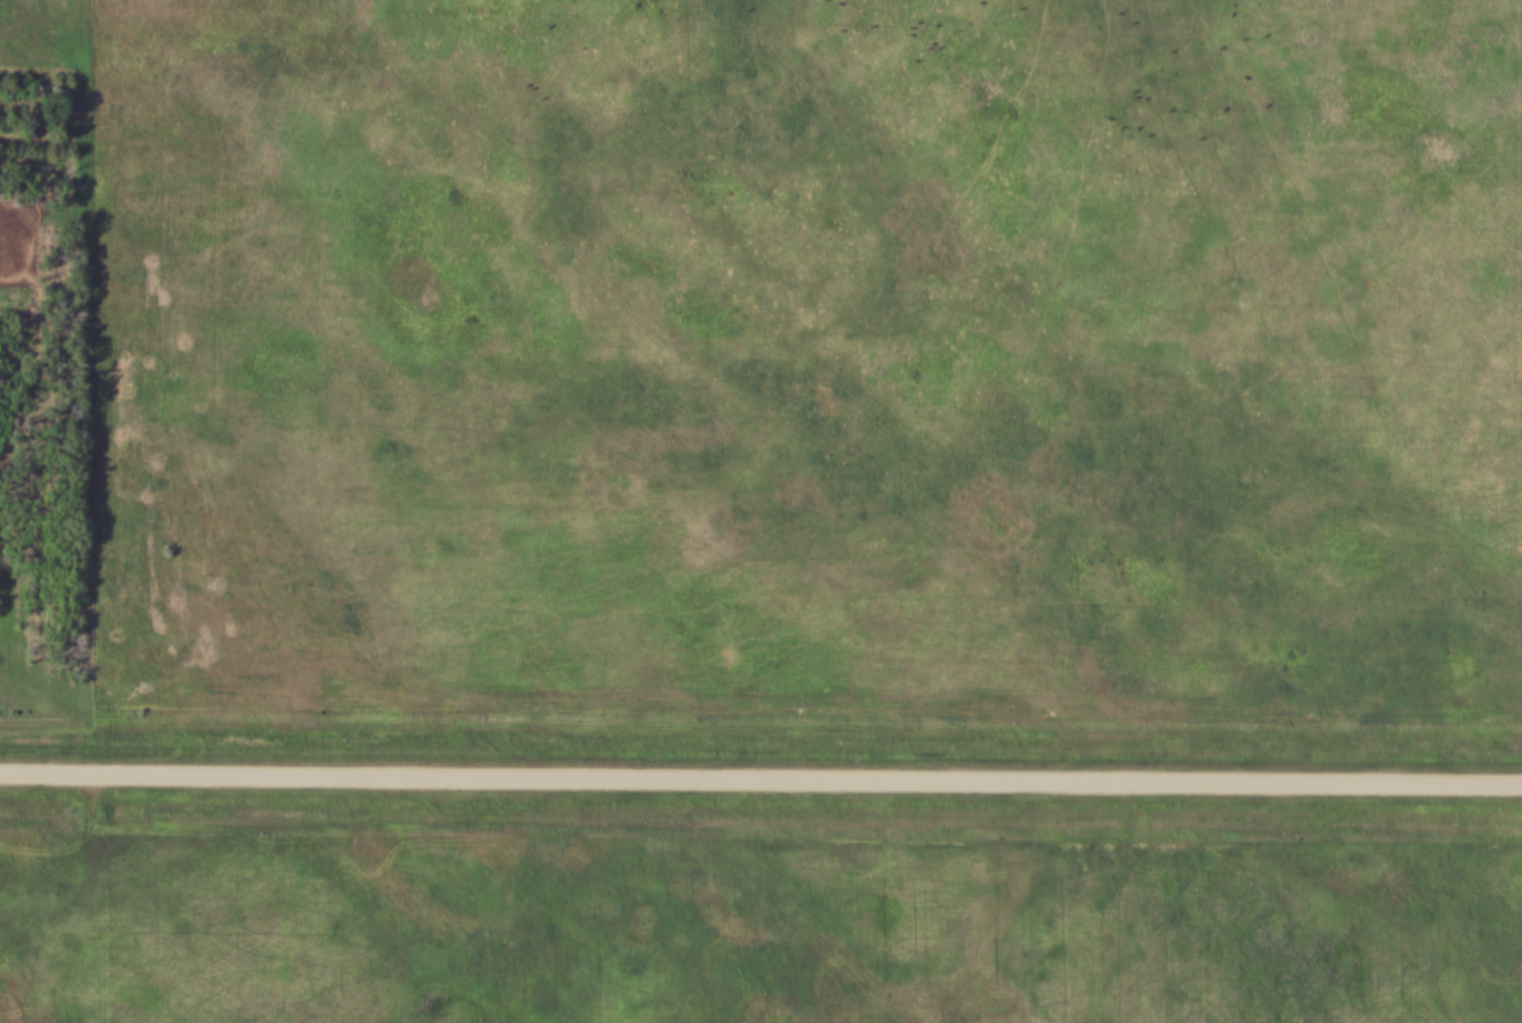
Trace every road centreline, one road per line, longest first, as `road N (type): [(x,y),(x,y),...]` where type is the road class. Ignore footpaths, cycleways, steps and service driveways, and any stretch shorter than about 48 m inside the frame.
road 1 (residential): [(0,768),(1521,779)]

